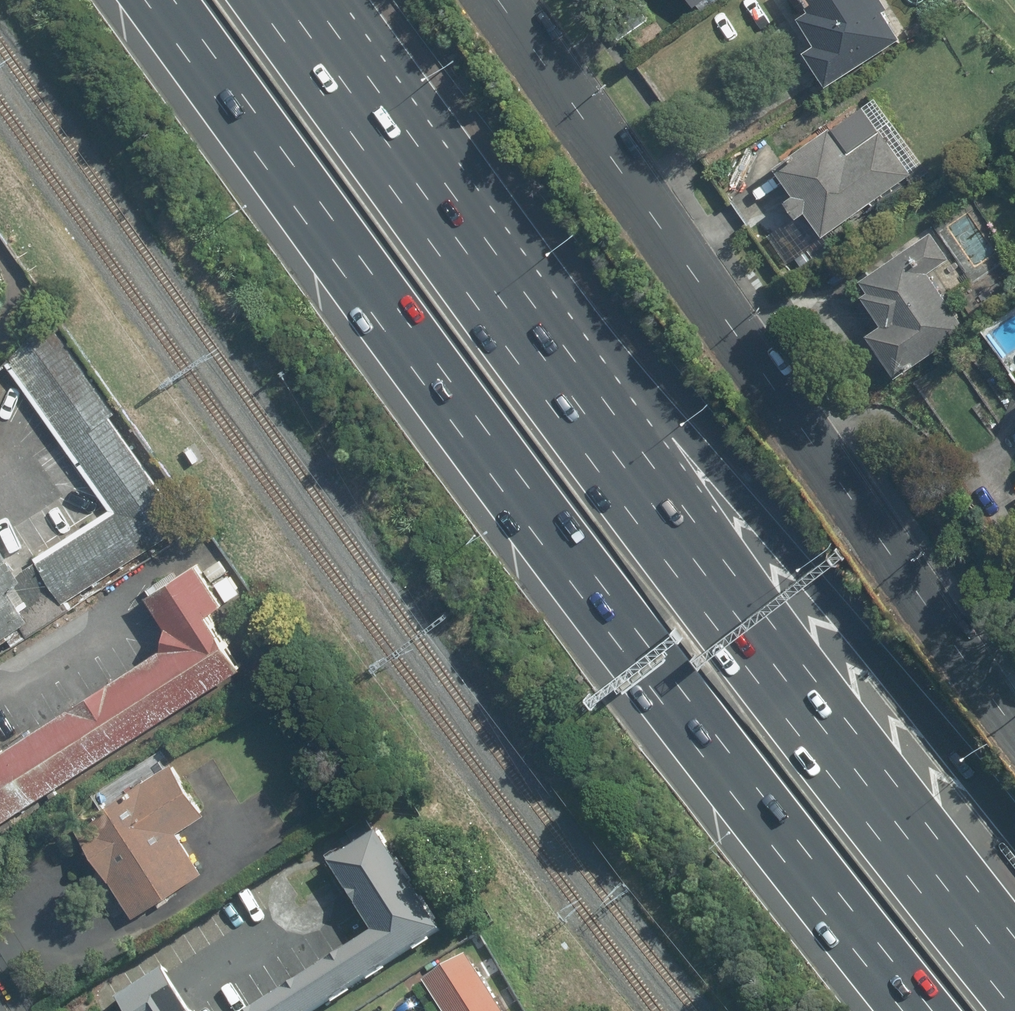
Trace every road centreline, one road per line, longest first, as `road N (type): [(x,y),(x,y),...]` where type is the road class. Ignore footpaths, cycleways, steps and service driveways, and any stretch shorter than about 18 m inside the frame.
road 1 (motorway): [(939,1010),(659,656),(176,0)]
road 2 (motorway): [(356,126),(733,641),(1014,1005)]
road 3 (motorway): [(356,126),(538,281),(685,434),(810,567),(1014,824)]
road 4 (residential): [(504,0),(1014,705)]
road 5 (motorway): [(264,0),(356,126)]

